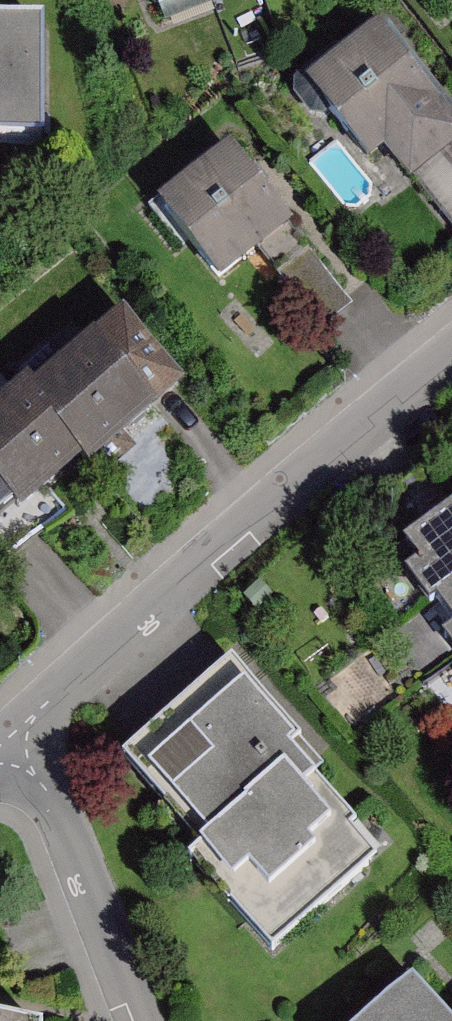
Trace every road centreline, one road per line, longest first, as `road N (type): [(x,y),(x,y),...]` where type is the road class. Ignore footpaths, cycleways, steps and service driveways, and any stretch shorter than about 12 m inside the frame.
road 1 (residential): [(451,353),(4,742)]
road 2 (residential): [(142,1020),(58,806),(4,742)]

